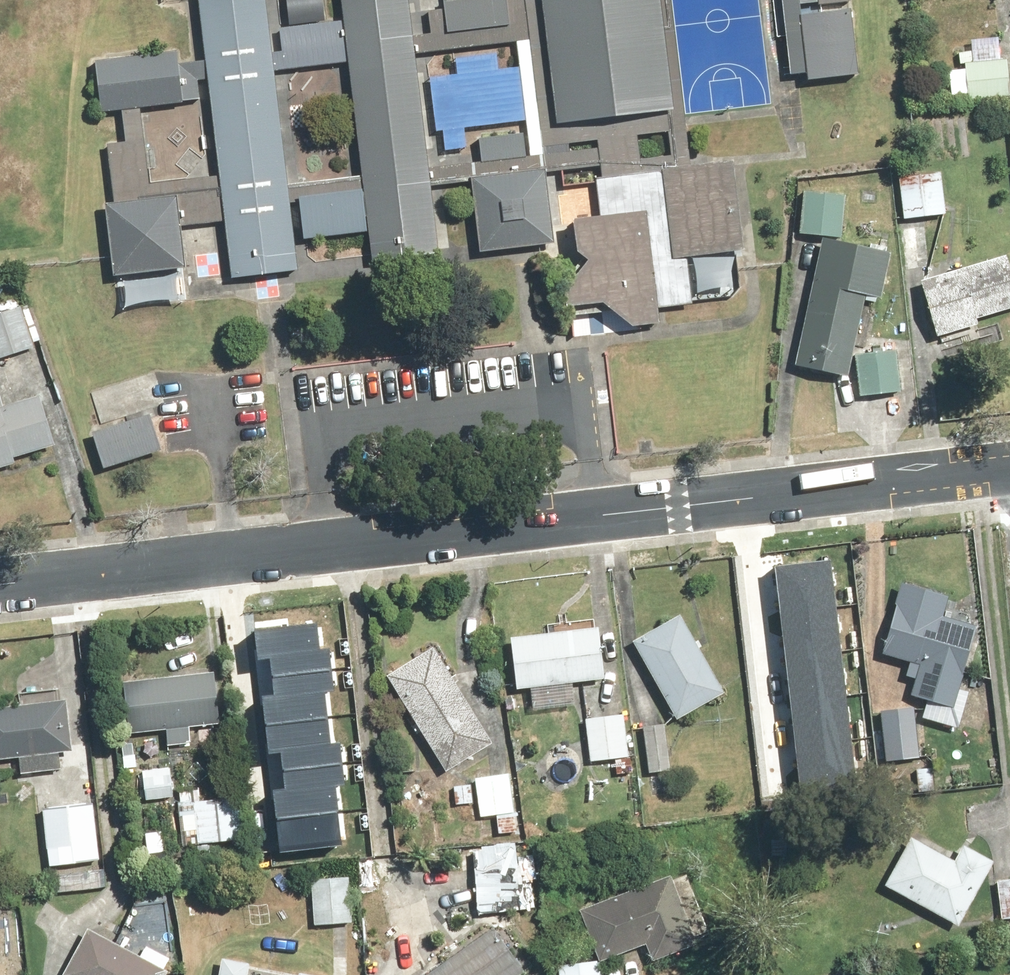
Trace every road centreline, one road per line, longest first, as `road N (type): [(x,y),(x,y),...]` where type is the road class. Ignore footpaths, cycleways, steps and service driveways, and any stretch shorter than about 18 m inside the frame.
road 1 (residential): [(0,585),(1009,466)]

